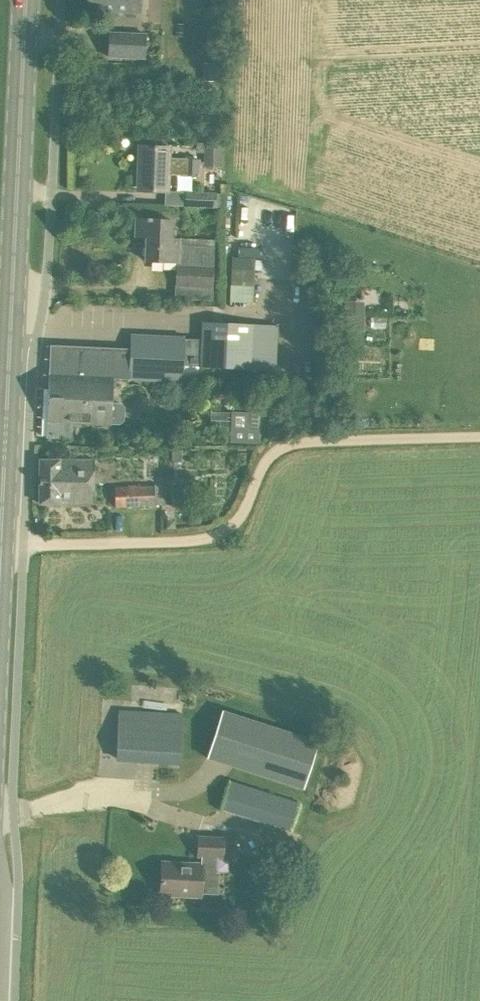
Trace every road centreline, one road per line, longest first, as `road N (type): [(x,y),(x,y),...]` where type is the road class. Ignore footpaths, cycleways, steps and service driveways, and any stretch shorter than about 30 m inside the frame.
road 1 (primary): [(4,440),(29,0)]

